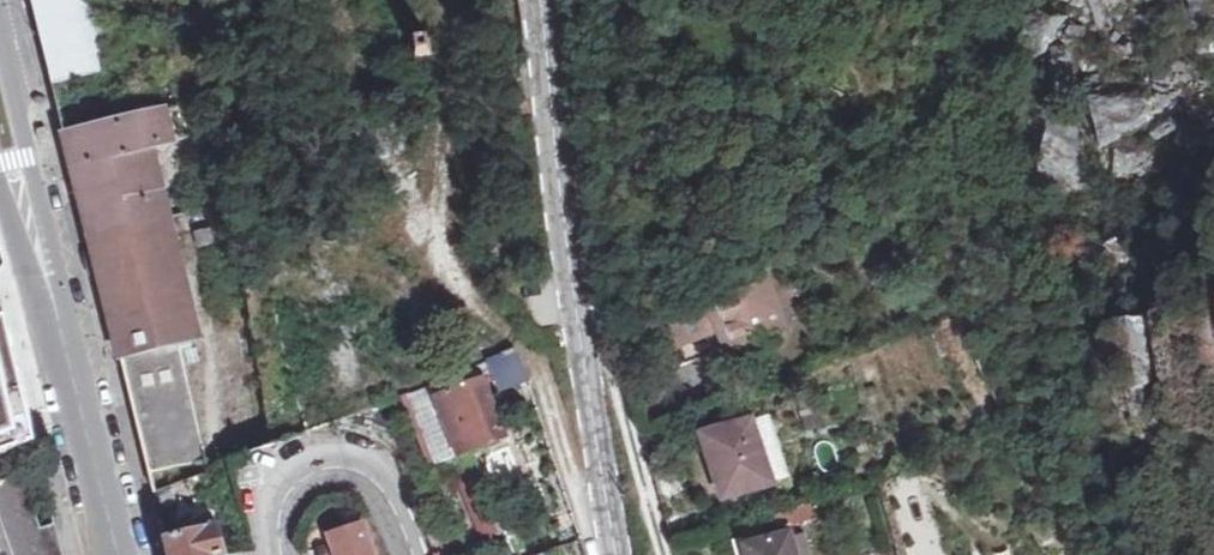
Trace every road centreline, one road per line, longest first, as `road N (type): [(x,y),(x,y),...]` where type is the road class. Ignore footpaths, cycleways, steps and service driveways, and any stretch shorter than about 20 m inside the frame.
road 1 (tertiary): [(618,554),(575,324),(534,0)]
road 2 (track): [(445,0),(470,155),(472,270),(488,331),(537,371)]
road 3 (tertiary): [(78,383),(71,318),(0,36)]
road 4 (tertiary): [(279,554),(276,512),(287,483),(336,463),(376,482),(413,554)]
road 5 (tertiary): [(0,165),(44,329),(78,383)]
road 6 (tertiary): [(78,383),(121,554)]

